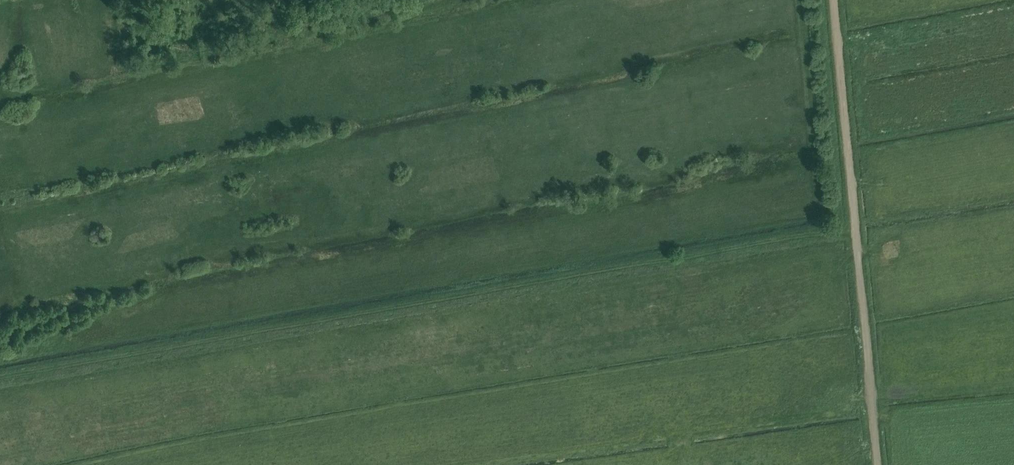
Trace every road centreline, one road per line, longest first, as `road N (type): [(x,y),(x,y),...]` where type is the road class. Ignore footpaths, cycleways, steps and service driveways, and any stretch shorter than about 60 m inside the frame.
road 1 (track): [(878,464),(834,0)]

